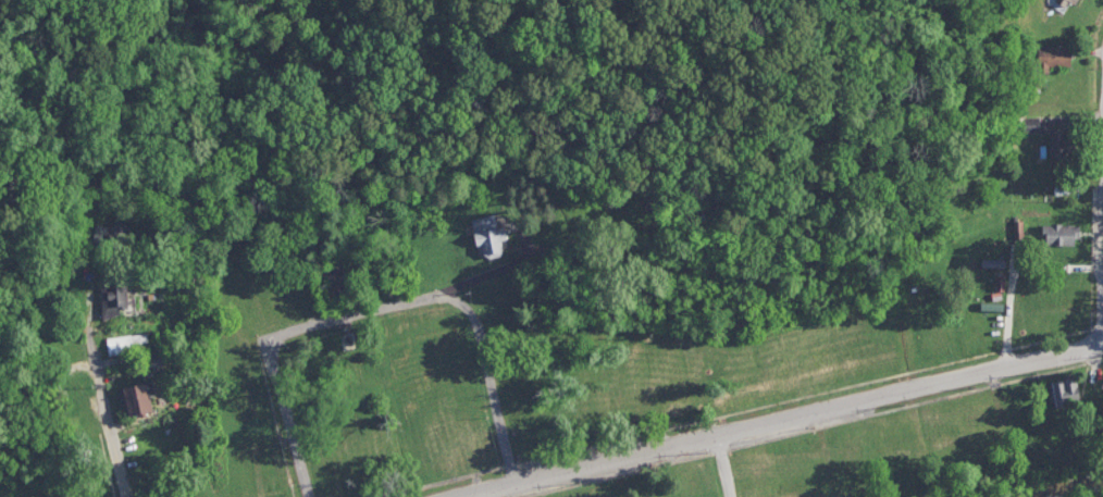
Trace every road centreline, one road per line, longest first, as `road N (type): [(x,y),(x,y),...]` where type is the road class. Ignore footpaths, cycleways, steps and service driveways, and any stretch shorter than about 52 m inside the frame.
road 1 (residential): [(1102,335),(1076,355),(461,496)]
road 2 (residential): [(308,496),(268,340),(442,295),(470,308),(517,484)]
road 3 (residential): [(126,496),(87,334)]

